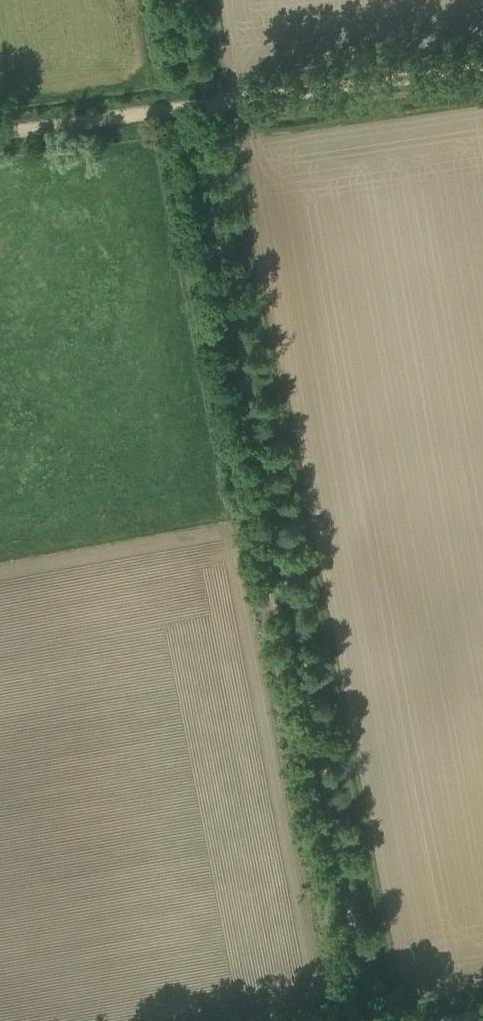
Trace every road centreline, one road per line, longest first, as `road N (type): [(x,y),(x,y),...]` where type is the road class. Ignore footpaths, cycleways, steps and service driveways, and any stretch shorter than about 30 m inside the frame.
road 1 (track): [(209,127),(206,155),(375,1004)]
road 2 (track): [(210,102),(482,67)]
road 3 (track): [(0,132),(210,102)]

